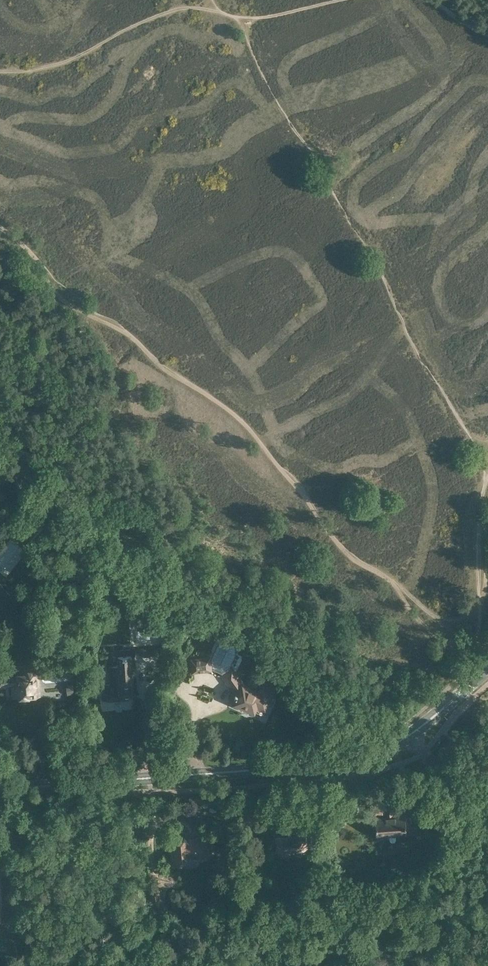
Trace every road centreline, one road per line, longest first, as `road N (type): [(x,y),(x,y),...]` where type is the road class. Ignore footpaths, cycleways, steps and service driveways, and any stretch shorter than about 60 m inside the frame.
road 1 (secondary): [(0,790),(337,762),(408,736)]
road 2 (track): [(487,857),(219,965)]

